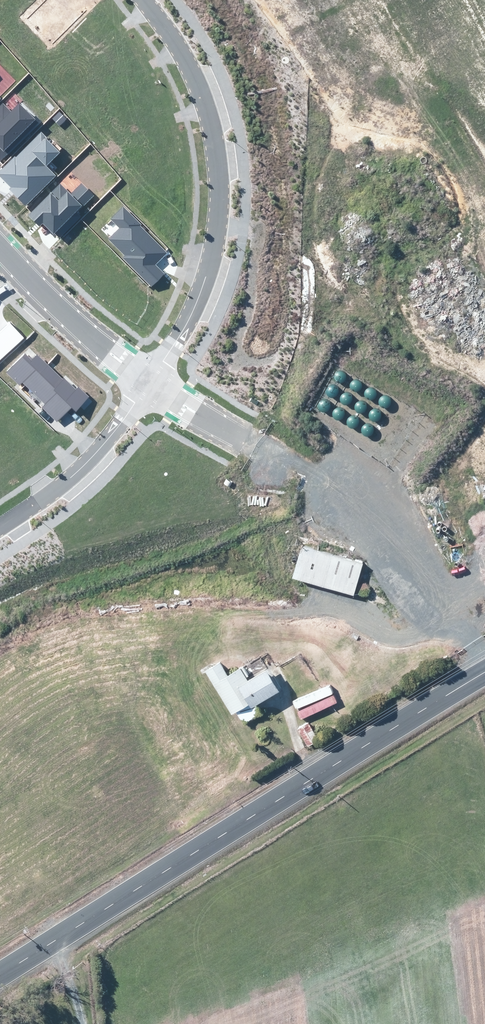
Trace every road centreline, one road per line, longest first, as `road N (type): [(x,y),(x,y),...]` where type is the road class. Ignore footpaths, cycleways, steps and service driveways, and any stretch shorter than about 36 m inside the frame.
road 1 (tertiary): [(484,672),(0,976)]
road 2 (unknown): [(333,0),(380,78),(398,138),(405,253),(390,325),(331,503)]
road 3 (residential): [(145,0),(199,83),(220,185),(206,277),(147,388)]
road 4 (unknown): [(241,447),(407,544),(484,575)]
road 5 (residential): [(147,388),(69,479),(0,528)]
road 6 (residential): [(0,248),(66,321),(147,388)]

